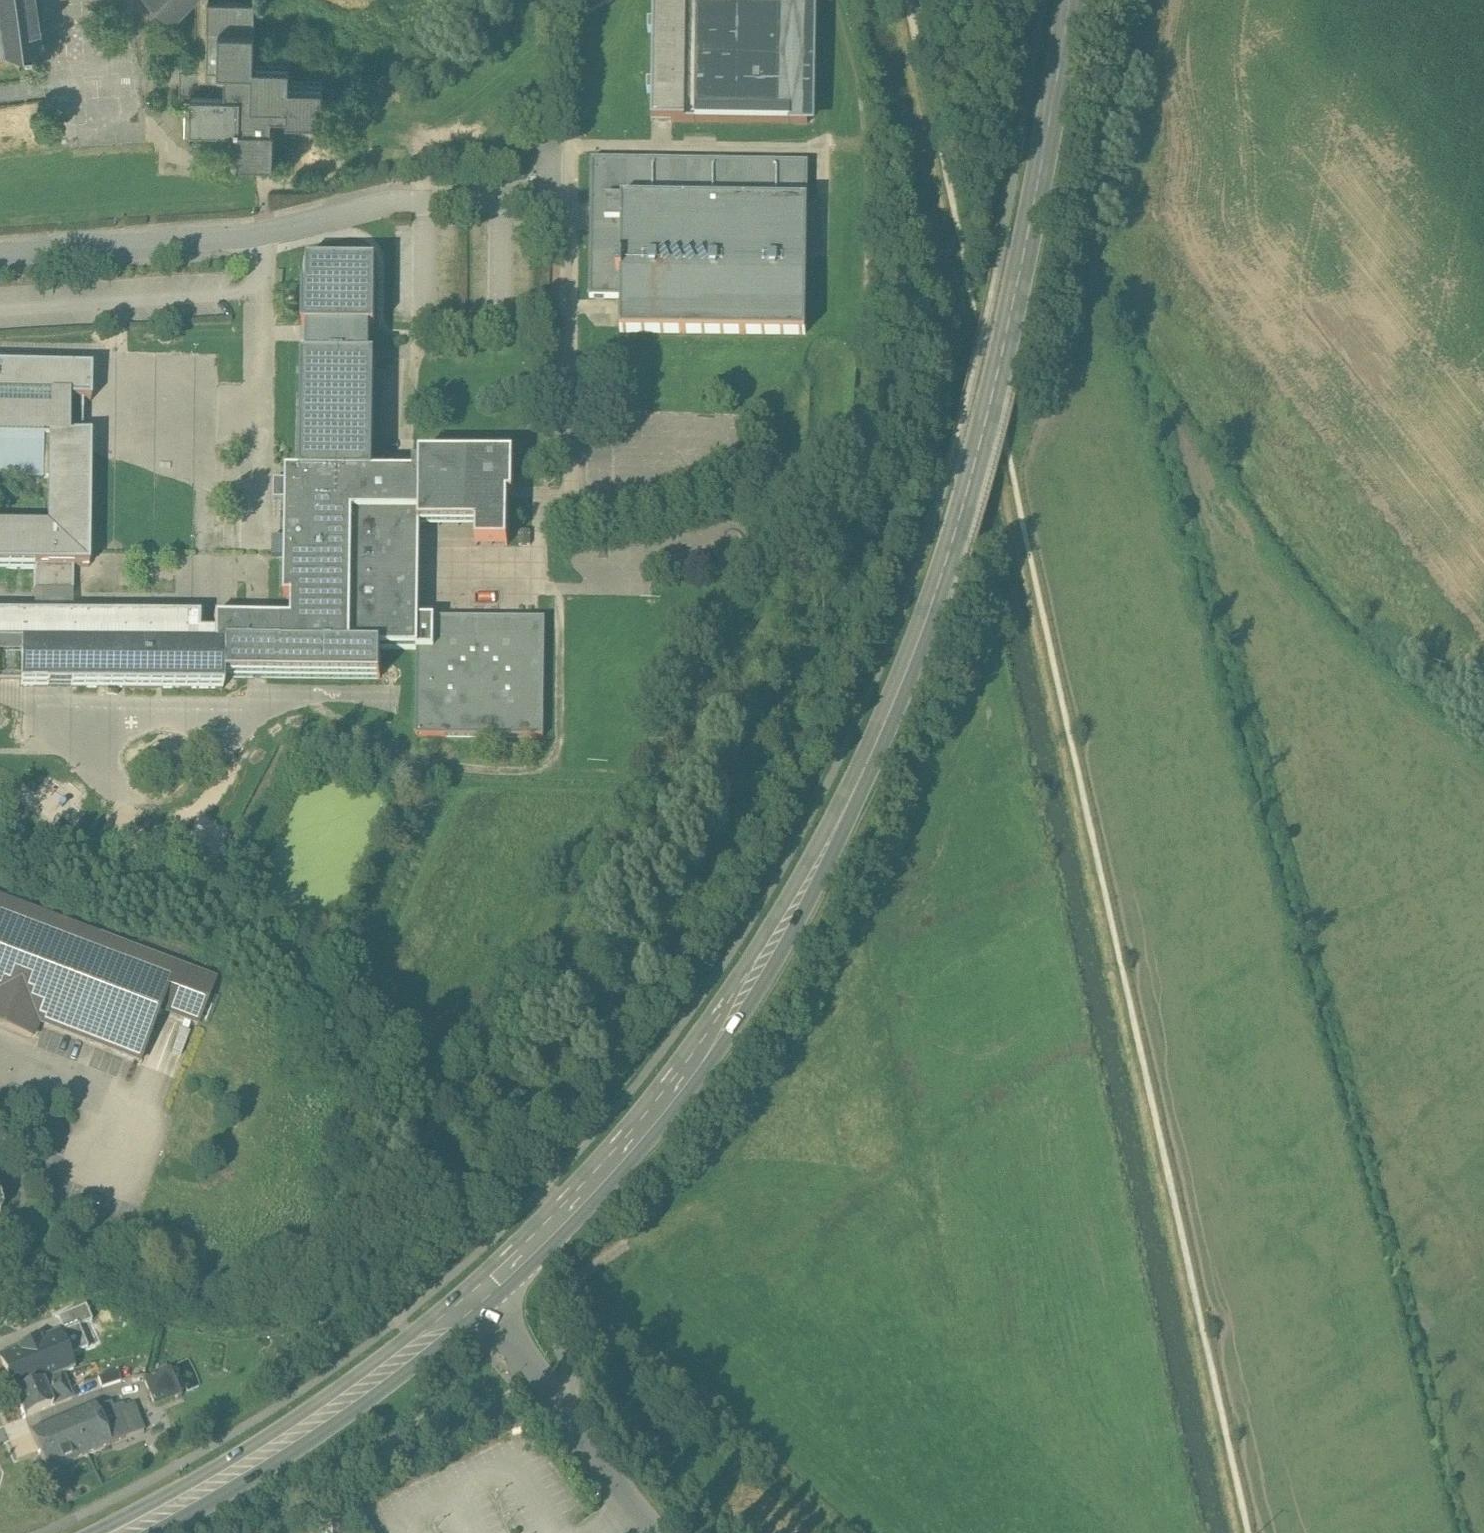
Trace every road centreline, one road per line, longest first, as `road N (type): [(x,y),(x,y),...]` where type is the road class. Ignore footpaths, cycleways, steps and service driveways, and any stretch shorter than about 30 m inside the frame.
road 1 (secondary): [(474,1302),(634,1140),(796,908),(868,771),(974,482),(1071,0)]
road 2 (residential): [(550,147),(550,196),(392,199),(255,237),(0,259)]
road 3 (secondary): [(124,1532),(358,1388),(474,1302)]
road 4 (residential): [(474,1302),(656,1532)]

